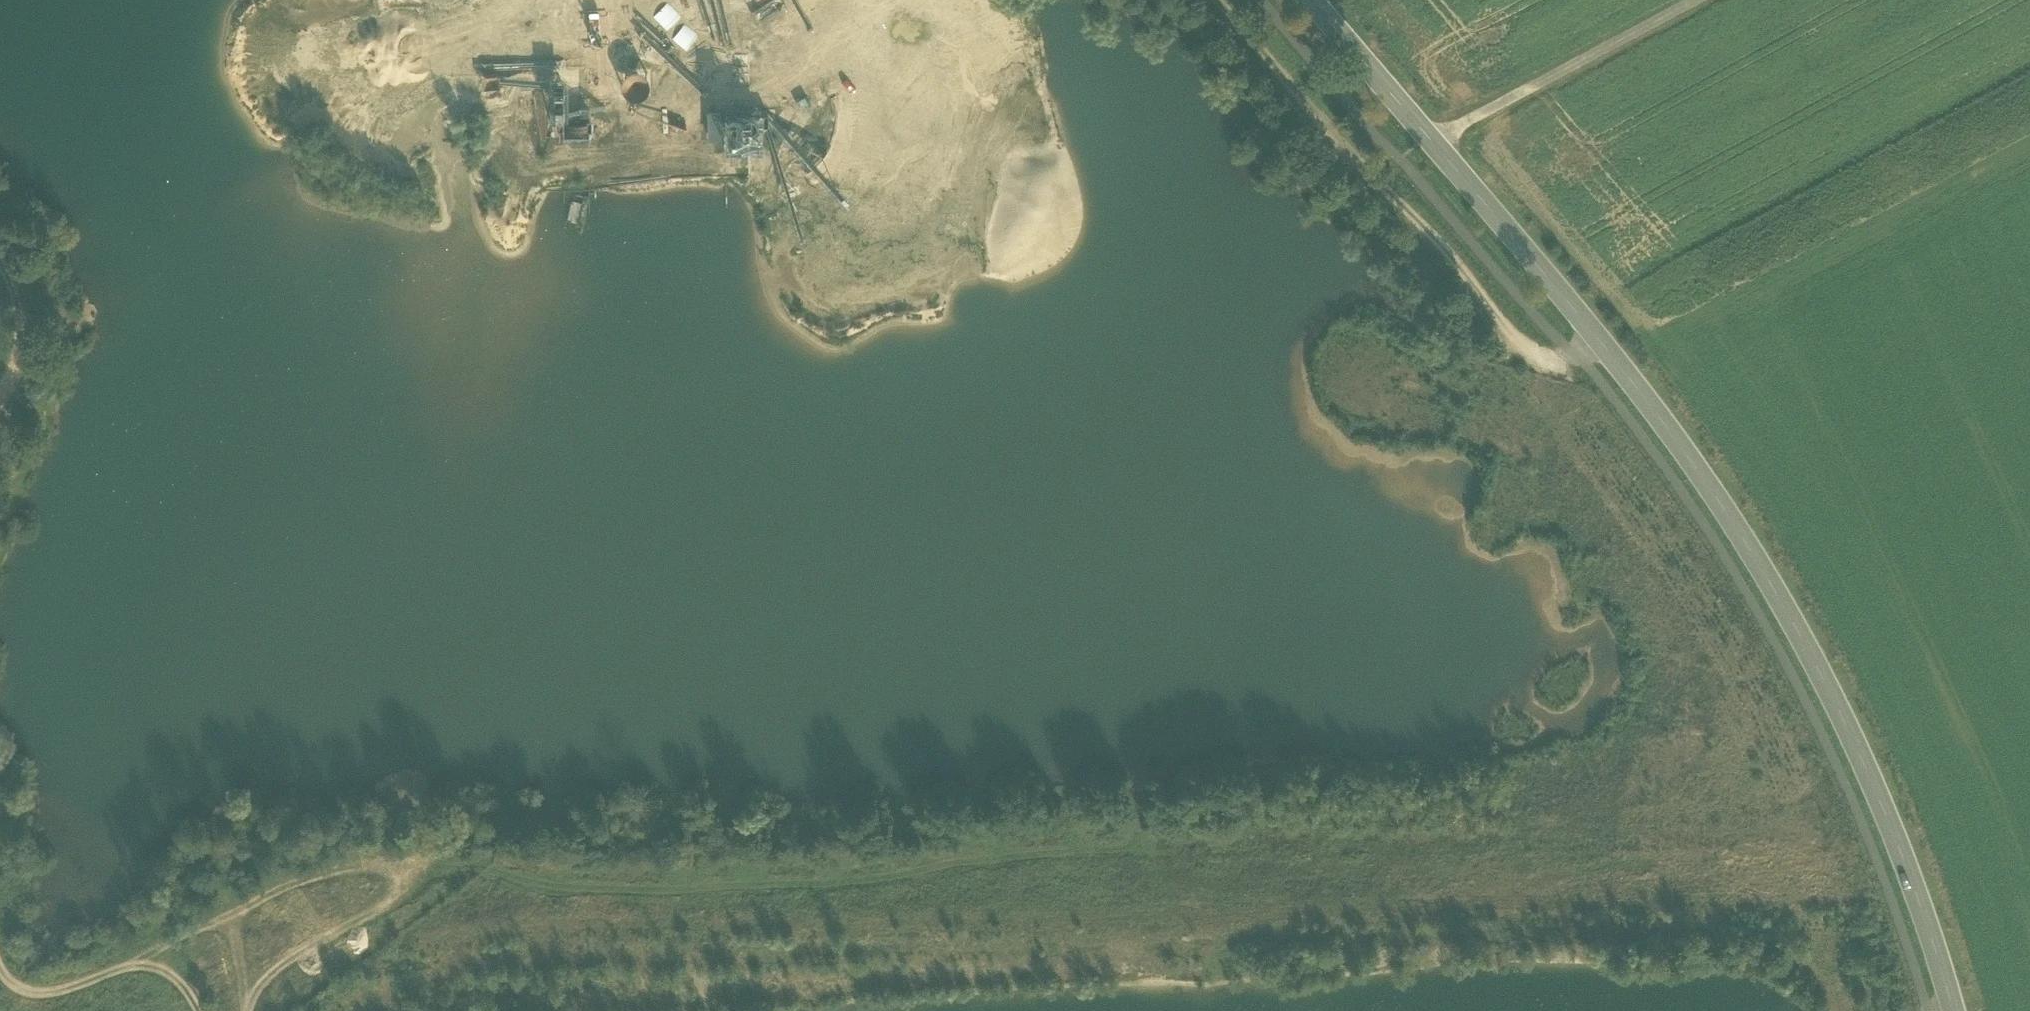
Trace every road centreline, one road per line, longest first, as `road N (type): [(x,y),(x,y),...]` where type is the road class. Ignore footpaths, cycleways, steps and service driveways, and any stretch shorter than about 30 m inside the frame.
road 1 (tertiary): [(1309,0),(1596,336),(1748,548),(1882,808),(1953,1010)]
road 2 (track): [(1221,0),(1537,357),(1575,350),(1596,336)]
road 3 (track): [(248,1010),(267,975),(399,895),(403,880),(391,868),(363,866),(291,882),(126,971)]
road 4 (track): [(1430,140),(1696,0)]
road 5 (track): [(195,1010),(157,968),(48,994),(21,989),(0,972)]
road 6 (track): [(0,382),(20,348),(21,314),(0,262)]

